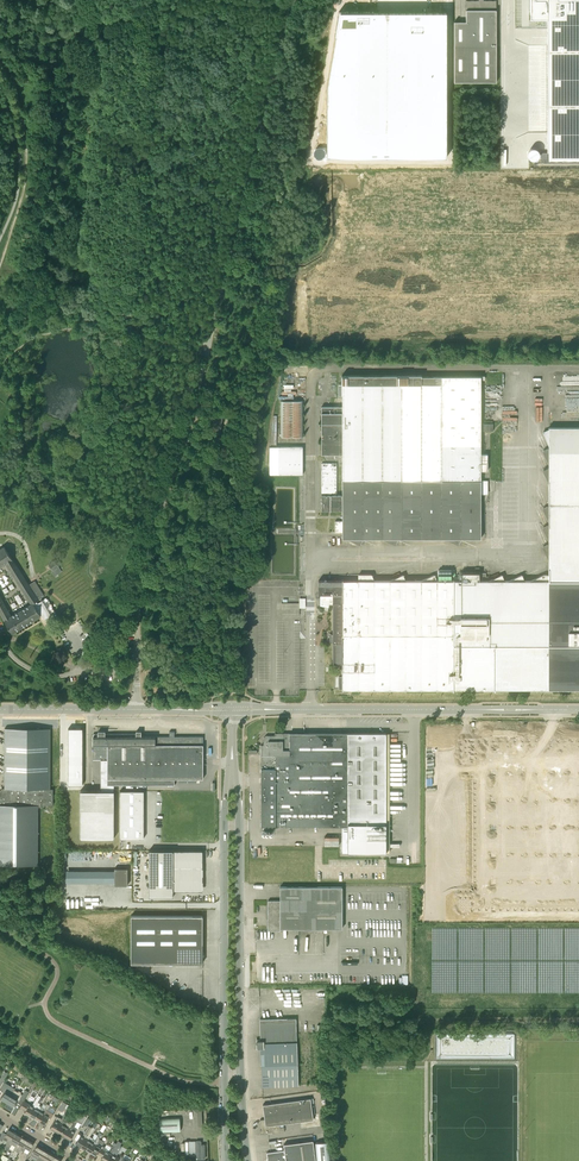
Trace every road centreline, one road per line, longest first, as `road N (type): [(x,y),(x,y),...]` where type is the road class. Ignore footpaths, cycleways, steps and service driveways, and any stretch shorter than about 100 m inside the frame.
road 1 (unclassified): [(241,1073),(232,746)]
road 2 (unclassified): [(232,746),(224,1073)]
road 3 (tertiary): [(276,709),(578,709)]
road 4 (unclassified): [(206,356),(154,534)]
road 5 (tertiary): [(0,708),(137,709)]
road 6 (unclassified): [(139,588),(137,709)]

